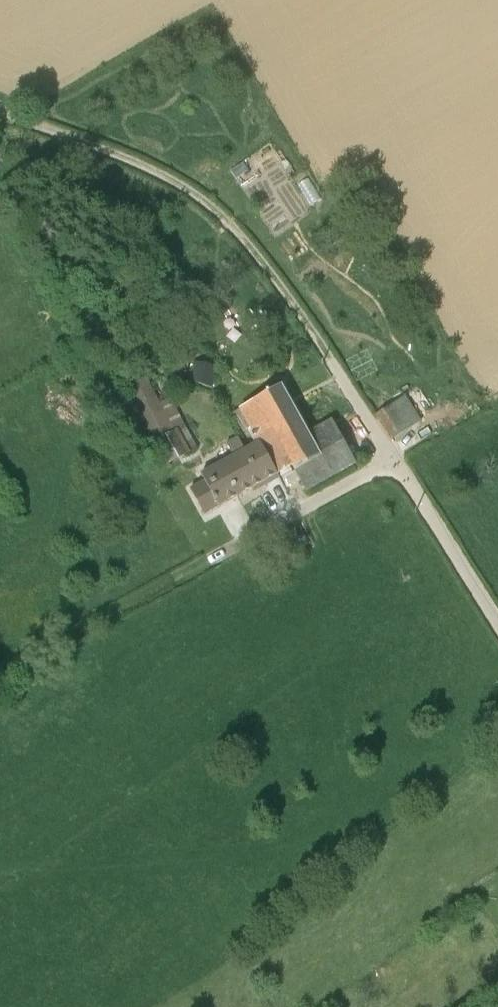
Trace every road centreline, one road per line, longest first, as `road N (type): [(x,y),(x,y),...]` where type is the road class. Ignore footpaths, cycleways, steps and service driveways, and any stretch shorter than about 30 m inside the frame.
road 1 (track): [(327,365),(222,223),(141,173),(0,117)]
road 2 (unclassified): [(394,467),(210,566)]
road 3 (unclassified): [(497,633),(394,467)]
road 4 (unclassified): [(394,467),(327,365)]

